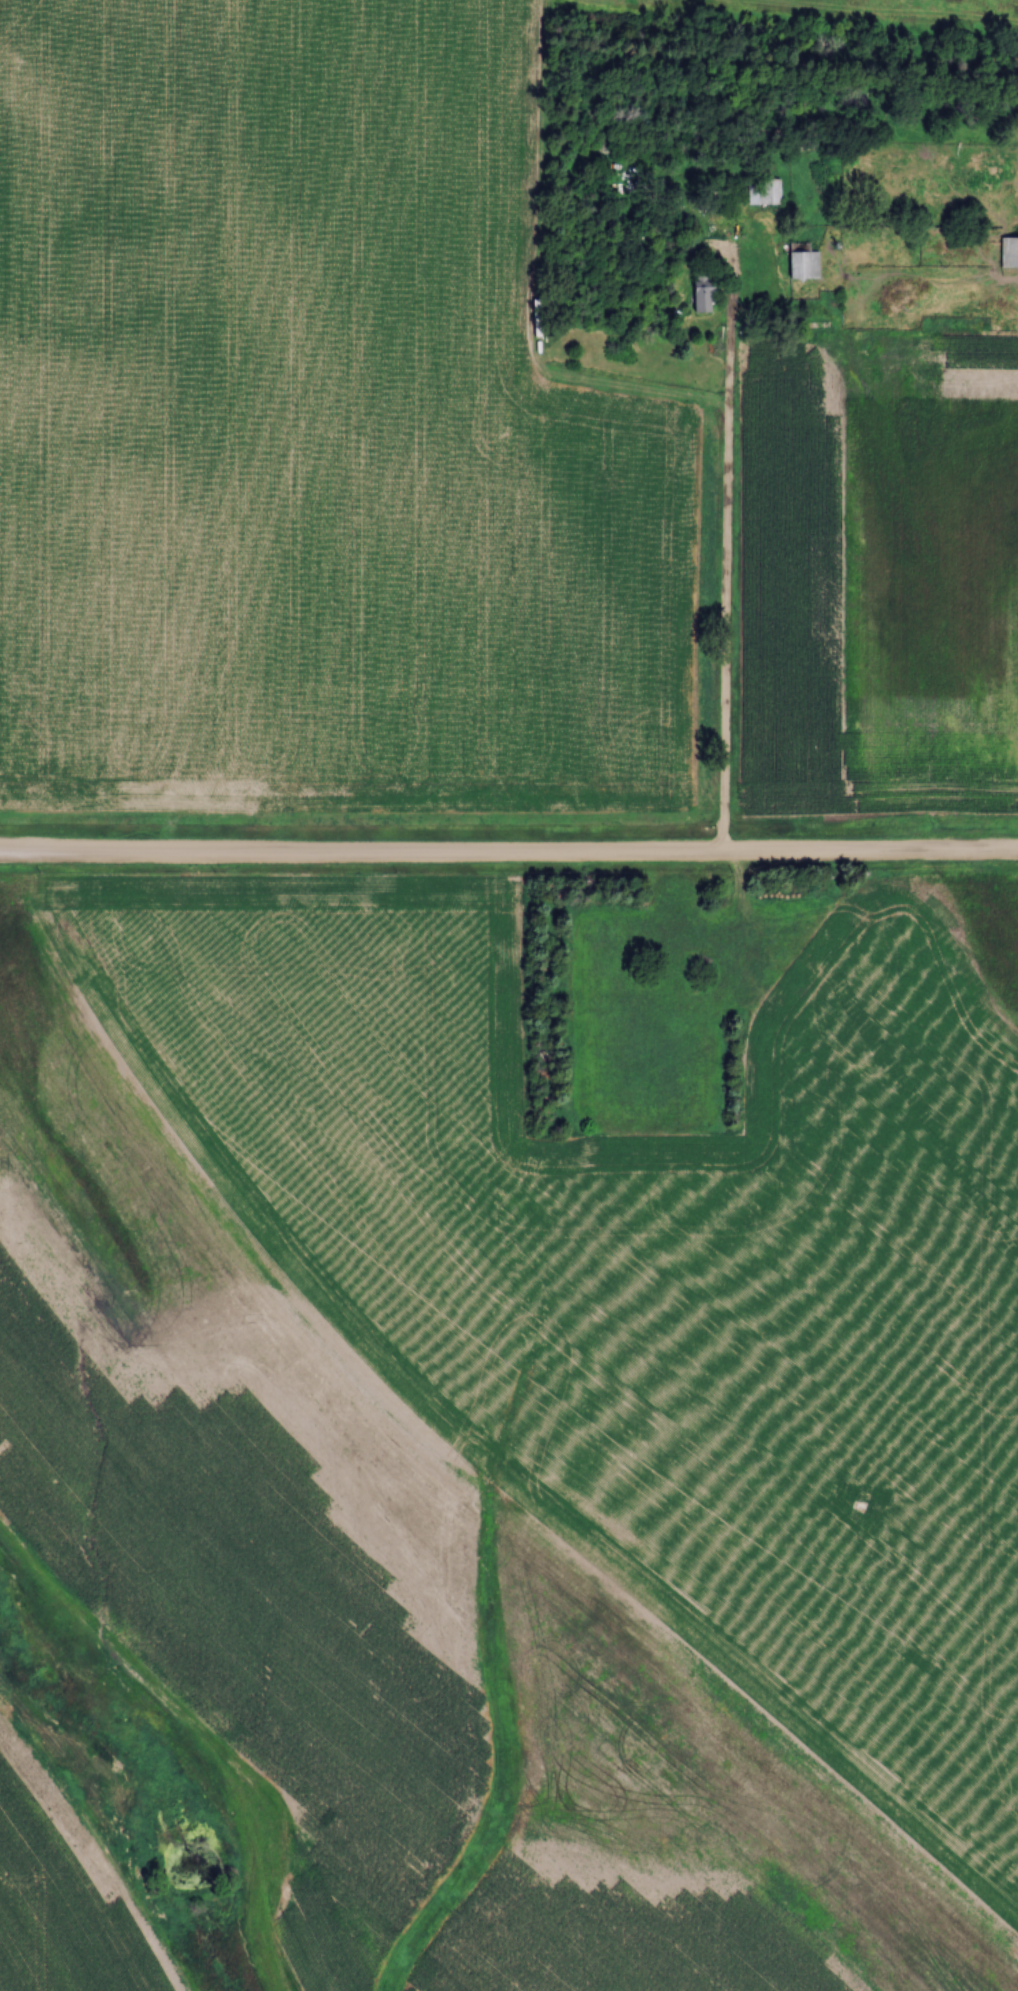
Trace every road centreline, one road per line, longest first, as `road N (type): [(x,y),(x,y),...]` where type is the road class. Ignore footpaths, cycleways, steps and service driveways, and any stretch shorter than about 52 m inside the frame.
road 1 (residential): [(1017,855),(0,856)]

